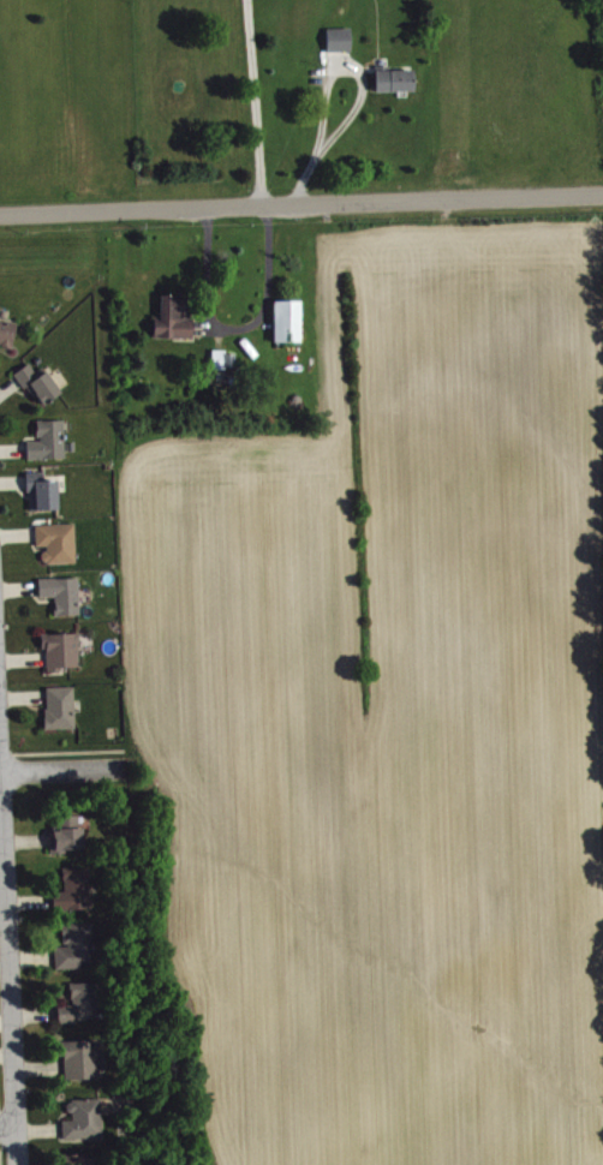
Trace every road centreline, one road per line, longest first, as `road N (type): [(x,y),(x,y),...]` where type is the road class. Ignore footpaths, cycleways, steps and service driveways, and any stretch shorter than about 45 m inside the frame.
road 1 (residential): [(0,214),(602,194)]
road 2 (residential): [(0,708),(16,1164)]
road 3 (residential): [(0,775),(125,775)]

